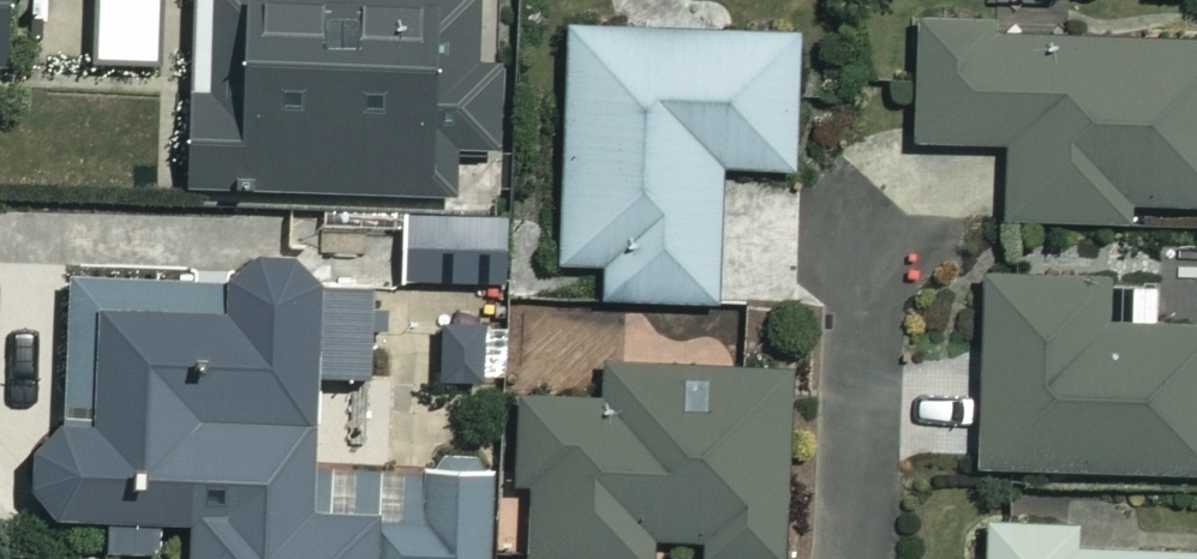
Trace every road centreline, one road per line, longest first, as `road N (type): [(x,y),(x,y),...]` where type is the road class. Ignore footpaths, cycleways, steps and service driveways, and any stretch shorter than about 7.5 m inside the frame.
road 1 (residential): [(853,558),(863,253)]

